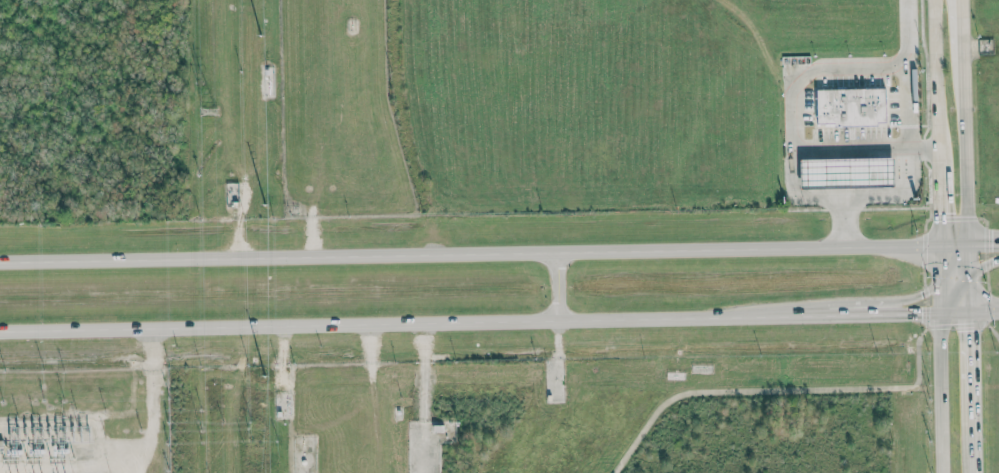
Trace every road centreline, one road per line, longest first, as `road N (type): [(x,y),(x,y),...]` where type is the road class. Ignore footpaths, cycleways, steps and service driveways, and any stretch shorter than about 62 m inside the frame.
road 1 (primary): [(940,245),(0,263)]
road 2 (primary): [(0,332),(799,316)]
road 3 (secondary): [(968,244),(963,55)]
road 4 (secondary): [(933,0),(937,167)]
road 5 (secondary): [(941,313),(943,472)]
road 6 (secondary): [(971,449),(968,312)]

